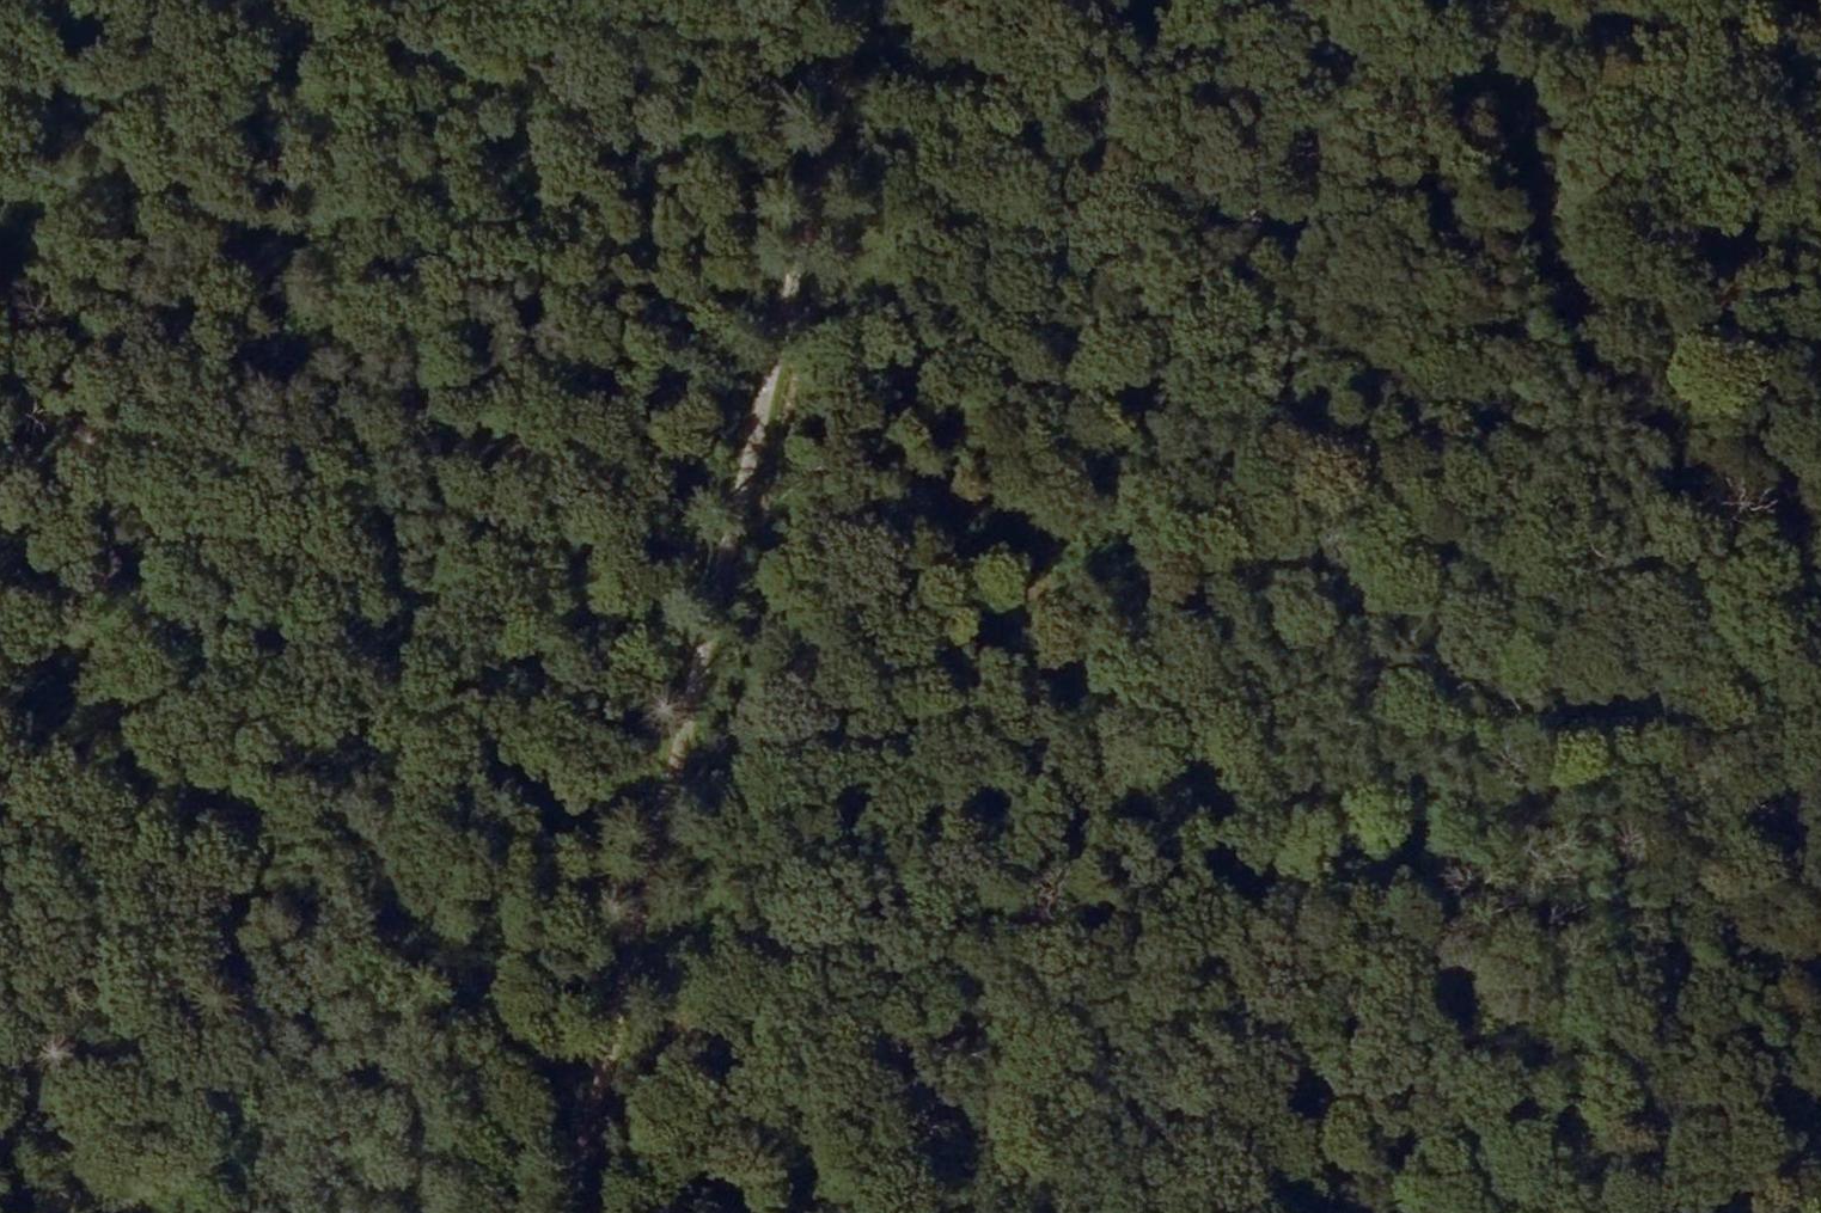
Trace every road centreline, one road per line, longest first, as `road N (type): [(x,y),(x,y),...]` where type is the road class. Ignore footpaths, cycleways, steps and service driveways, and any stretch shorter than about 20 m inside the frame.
road 1 (track): [(562,1212),(854,0)]
road 2 (track): [(1655,1212),(1820,1155)]

